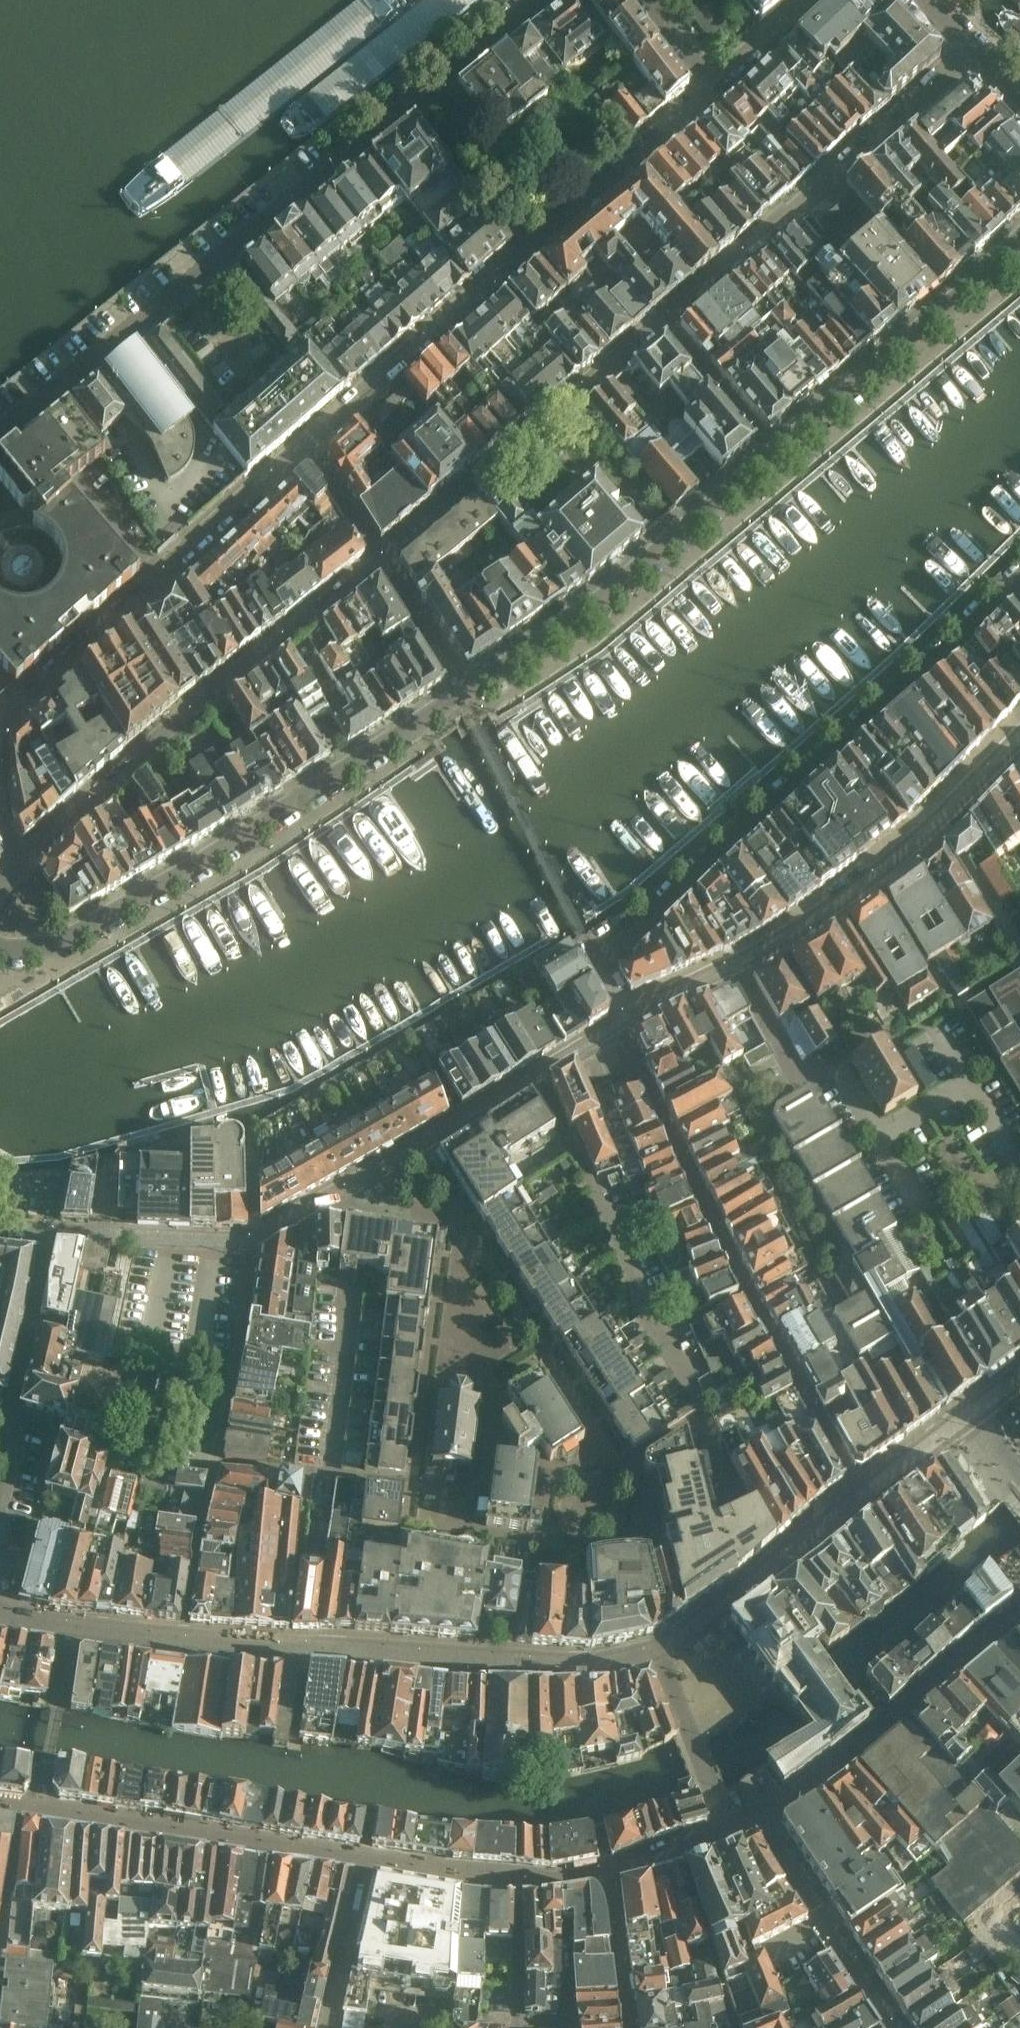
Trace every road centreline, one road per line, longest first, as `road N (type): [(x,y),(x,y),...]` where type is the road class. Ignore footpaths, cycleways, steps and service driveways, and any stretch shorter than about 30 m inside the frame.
road 1 (residential): [(0,1612),(69,1630),(184,1641),(482,1662),(608,1661),(660,1649),(692,1628),(861,1494)]
road 2 (residential): [(0,433),(540,0)]
road 3 (residential): [(1019,568),(788,790),(591,955),(620,1022)]
road 4 (residential): [(308,444),(714,90)]
road 5 (tertiary): [(0,943),(21,951),(70,938),(462,696)]
road 6 (residential): [(861,1494),(719,1235),(622,1035)]
road 7 (residential): [(621,1470),(713,1410),(533,1077)]
road 8 (residential): [(383,561),(22,863)]
road 9 (residential): [(736,968),(797,1082),(828,1065),(877,1144),(963,1091),(1009,1171)]
road 10 (residential): [(0,715),(308,444)]
road 11 (residential): [(662,320),(970,50)]
road 12 (tertiary): [(462,696),(584,615),(775,454)]
road 13 (residential): [(736,968),(903,856),(1019,736)]
road 14 (residential): [(307,1491),(310,1471),(330,1474),(353,1183)]
road 15 (tertiary): [(775,454),(1019,241)]
road 16 (residential): [(207,1494),(254,1237)]
road 17 (residential): [(897,2027),(762,1815)]
road 18 (residential): [(353,1183),(533,1077)]
road 19 (residential): [(50,1231),(254,1237)]
road 20 (residential): [(5,1423),(50,1231)]
road 21 (residential): [(775,454),(662,320)]
road 22 (residential): [(326,2027),(366,1861)]
road 23 (residential): [(0,1972),(19,1811)]
road 24 (residential): [(542,423),(662,320)]
road 25 (residential): [(462,696),(383,561)]
road 26 (residential): [(517,2025),(518,1883)]
road 27 (residential): [(383,561),(308,444)]
road 28 (residential): [(861,1494),(970,1412)]
road 29 (residential): [(714,90),(816,0)]
road 30 (residential): [(479,476),(383,561)]
road 31 (residential): [(620,1022),(736,968)]

